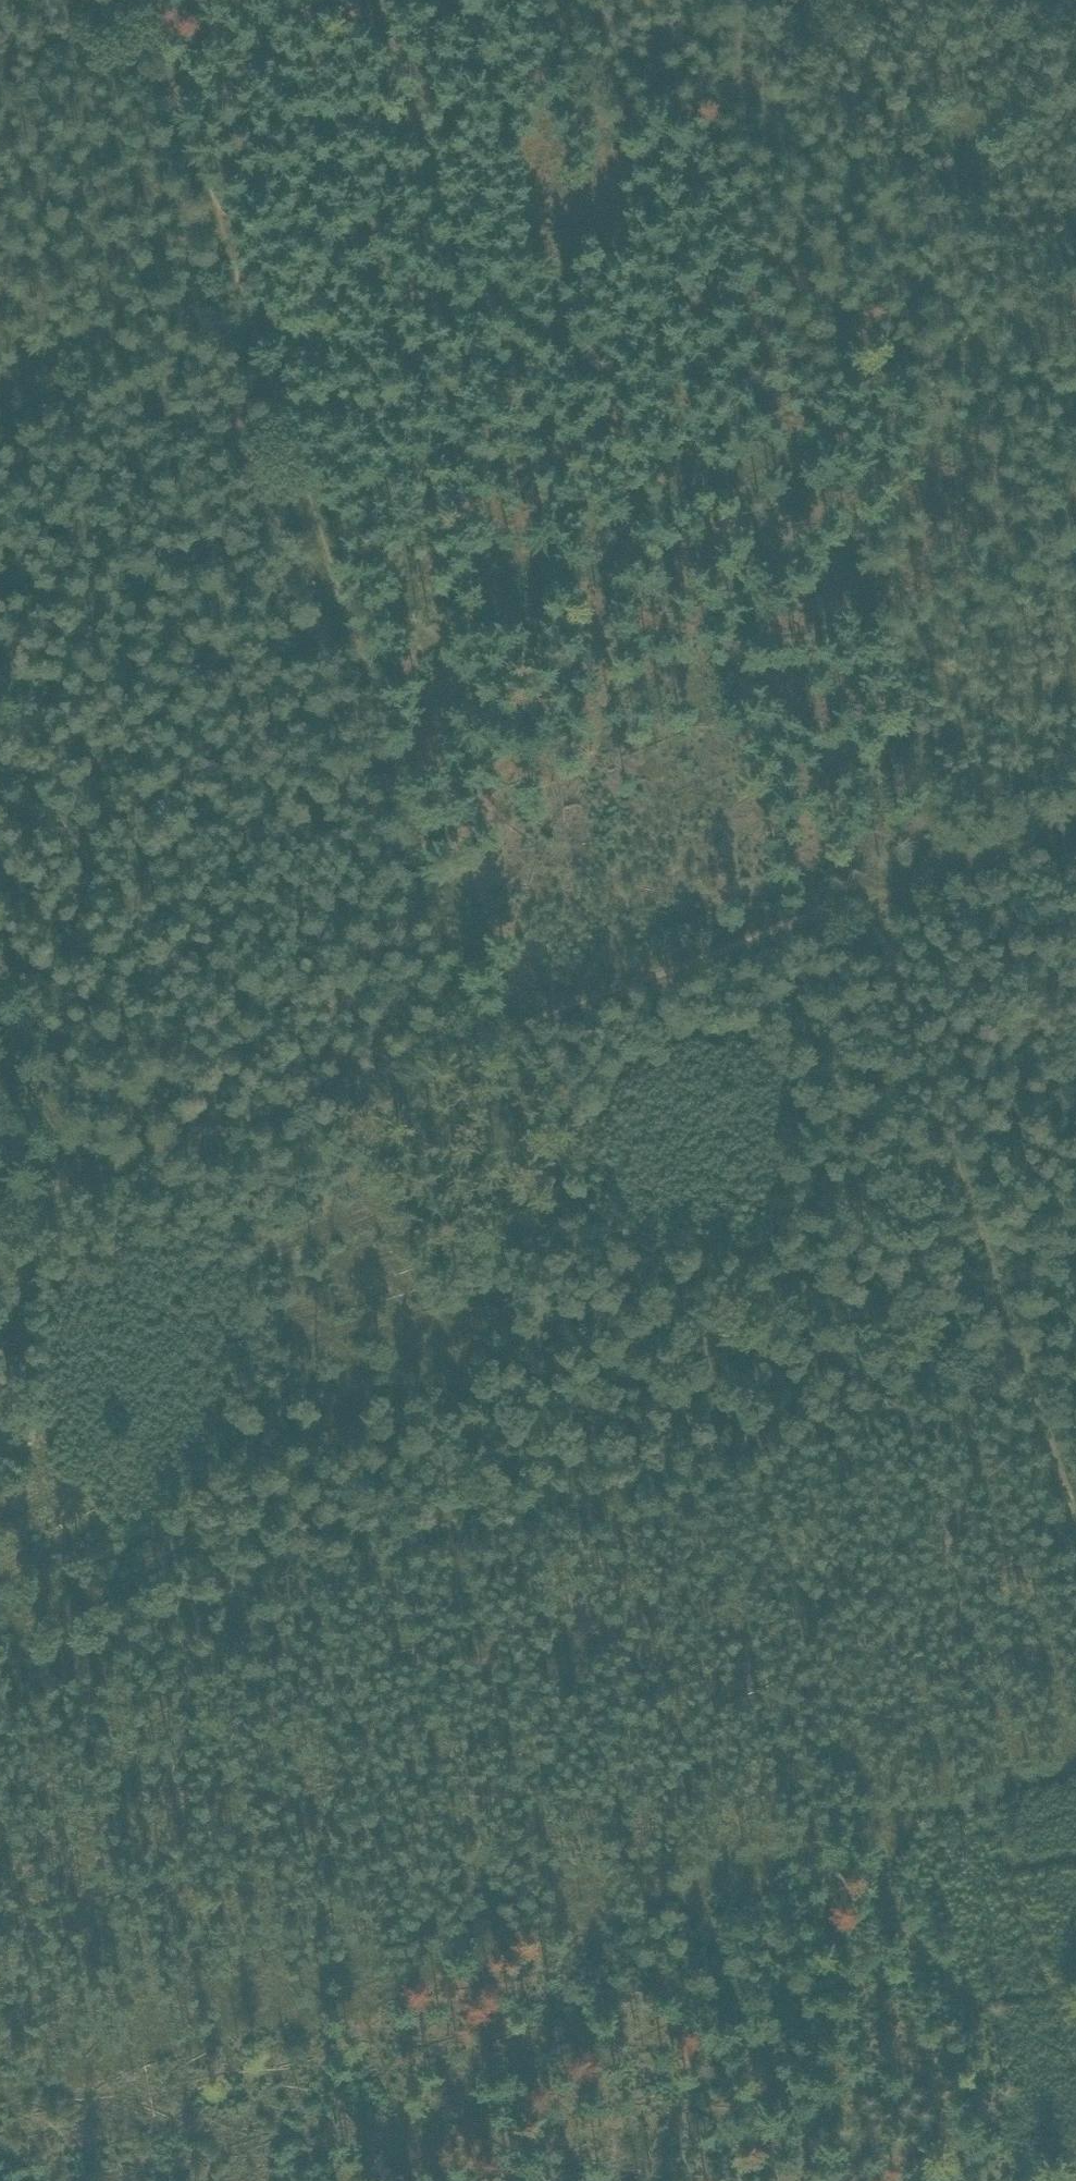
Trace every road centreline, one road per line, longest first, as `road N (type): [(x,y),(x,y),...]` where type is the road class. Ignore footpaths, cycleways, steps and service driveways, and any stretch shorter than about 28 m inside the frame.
road 1 (track): [(1075,1512),(869,904),(493,1032)]
road 2 (track): [(0,1208),(493,1032)]
road 3 (track): [(262,328),(153,0)]
road 4 (track): [(0,415),(262,328)]
road 5 (track): [(869,904),(1075,830)]

